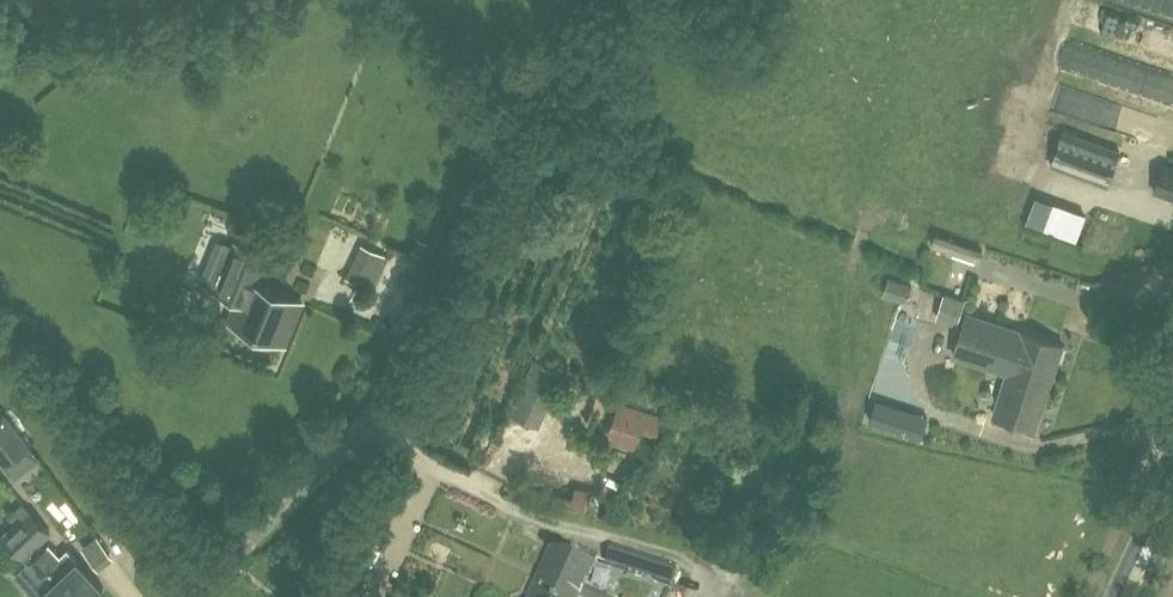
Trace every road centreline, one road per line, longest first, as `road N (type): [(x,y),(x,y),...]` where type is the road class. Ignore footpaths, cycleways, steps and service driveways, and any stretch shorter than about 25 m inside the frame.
road 1 (unclassified): [(185,596),(367,424),(463,235),(568,0)]
road 2 (primary): [(1129,596),(1172,476)]

